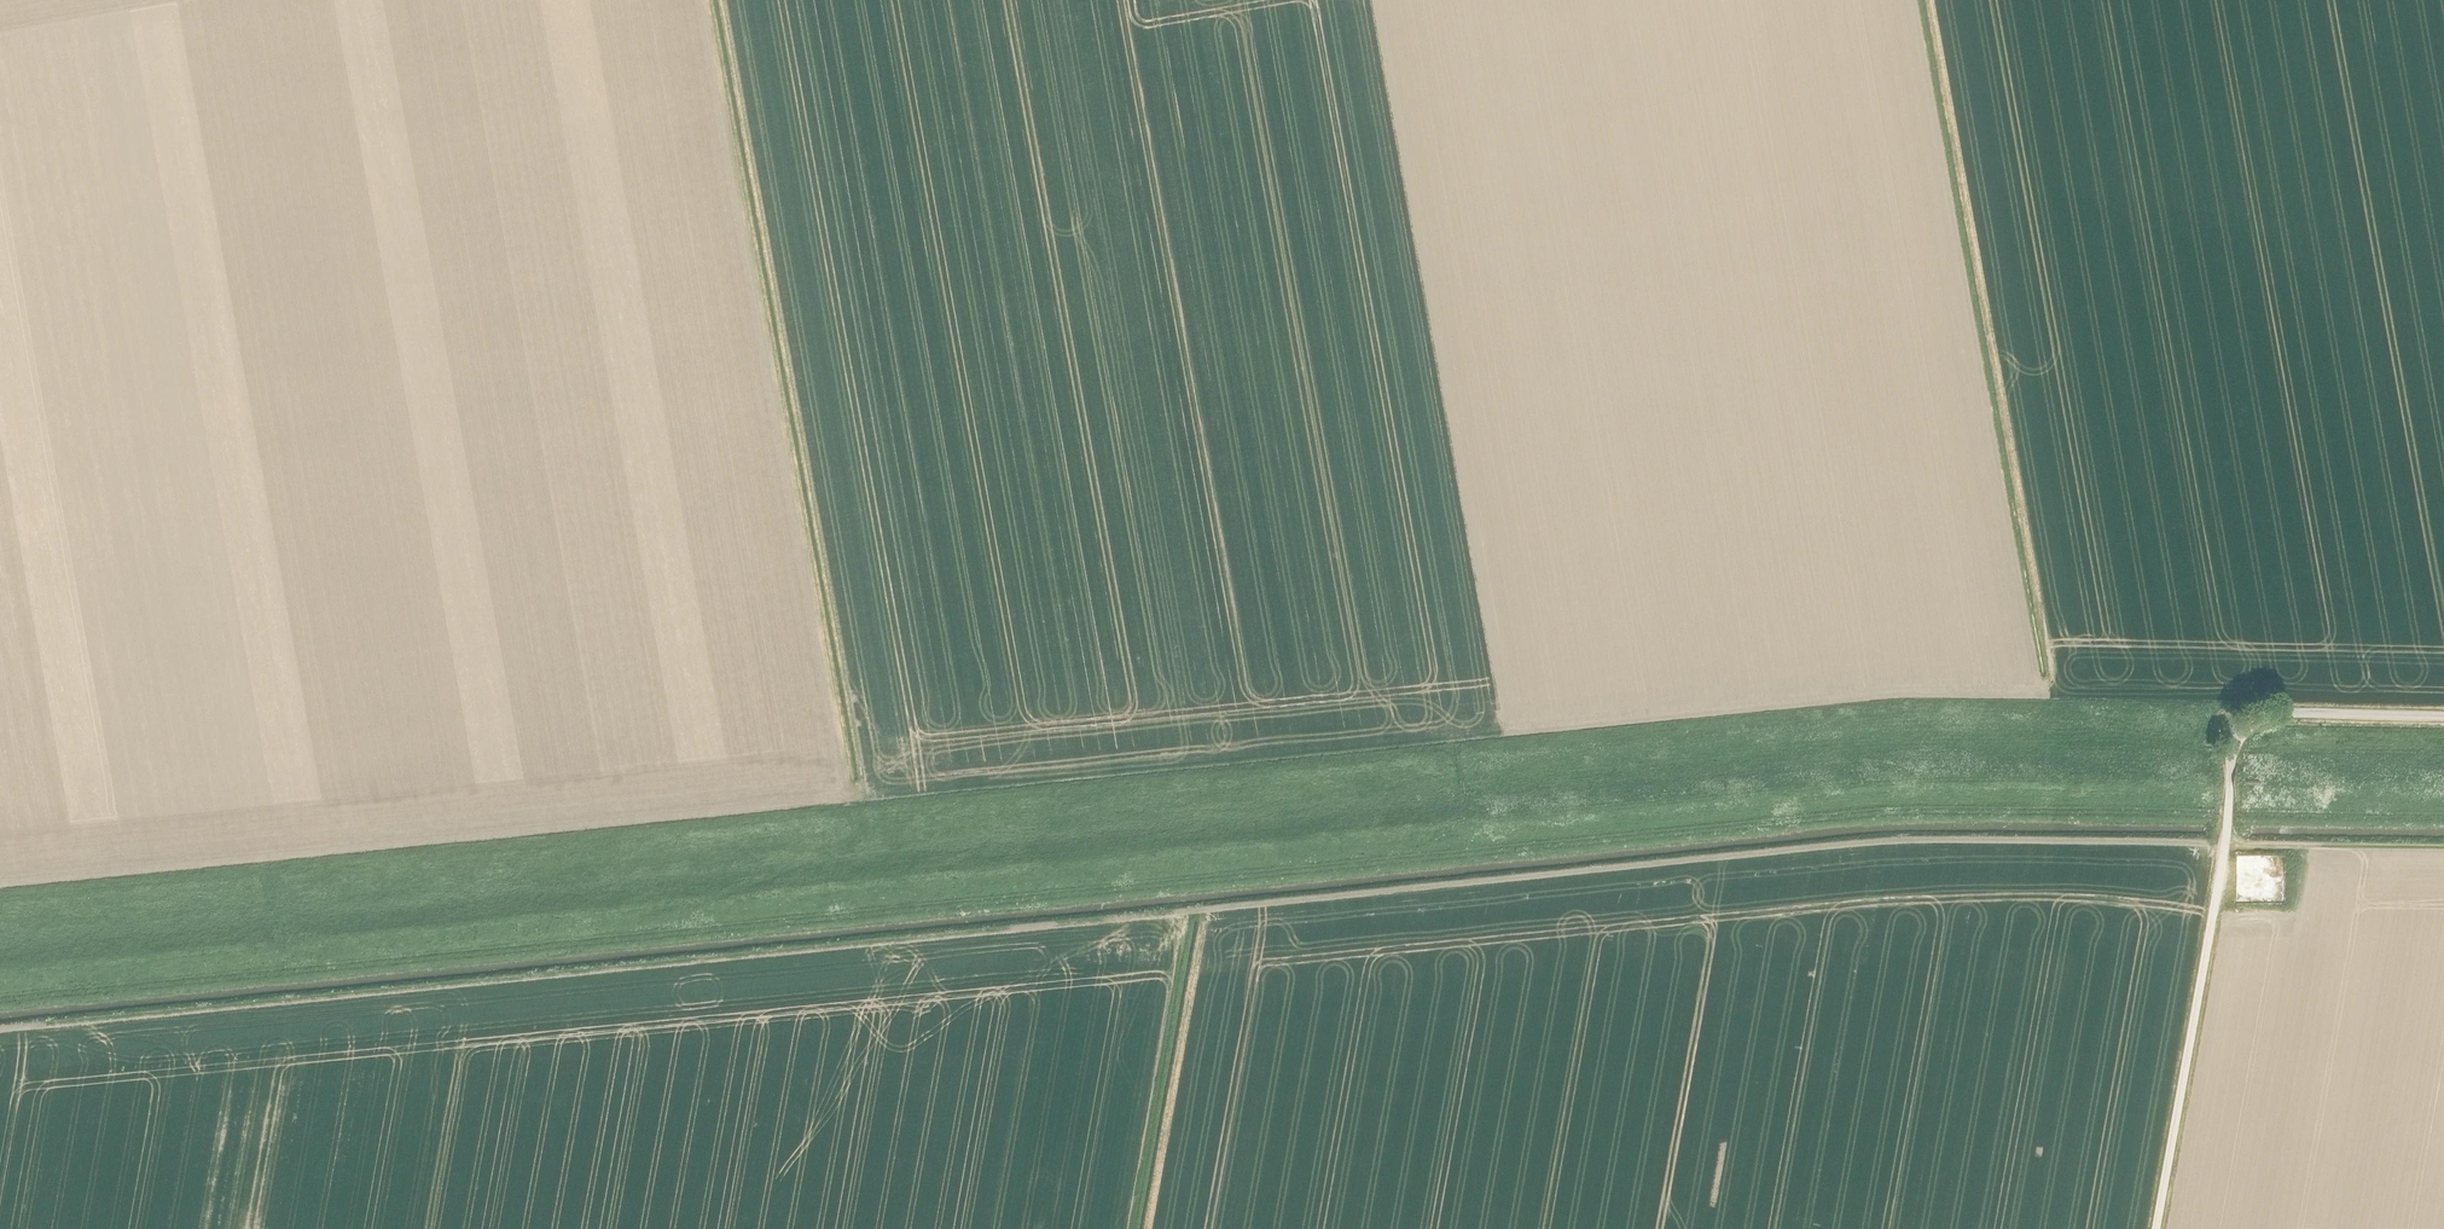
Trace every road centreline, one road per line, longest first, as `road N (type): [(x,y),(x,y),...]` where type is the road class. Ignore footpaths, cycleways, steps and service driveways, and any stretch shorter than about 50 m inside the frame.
road 1 (unclassified): [(2158,1228),(2224,857),(2235,745),(2254,724),(2284,714),(2443,717)]

